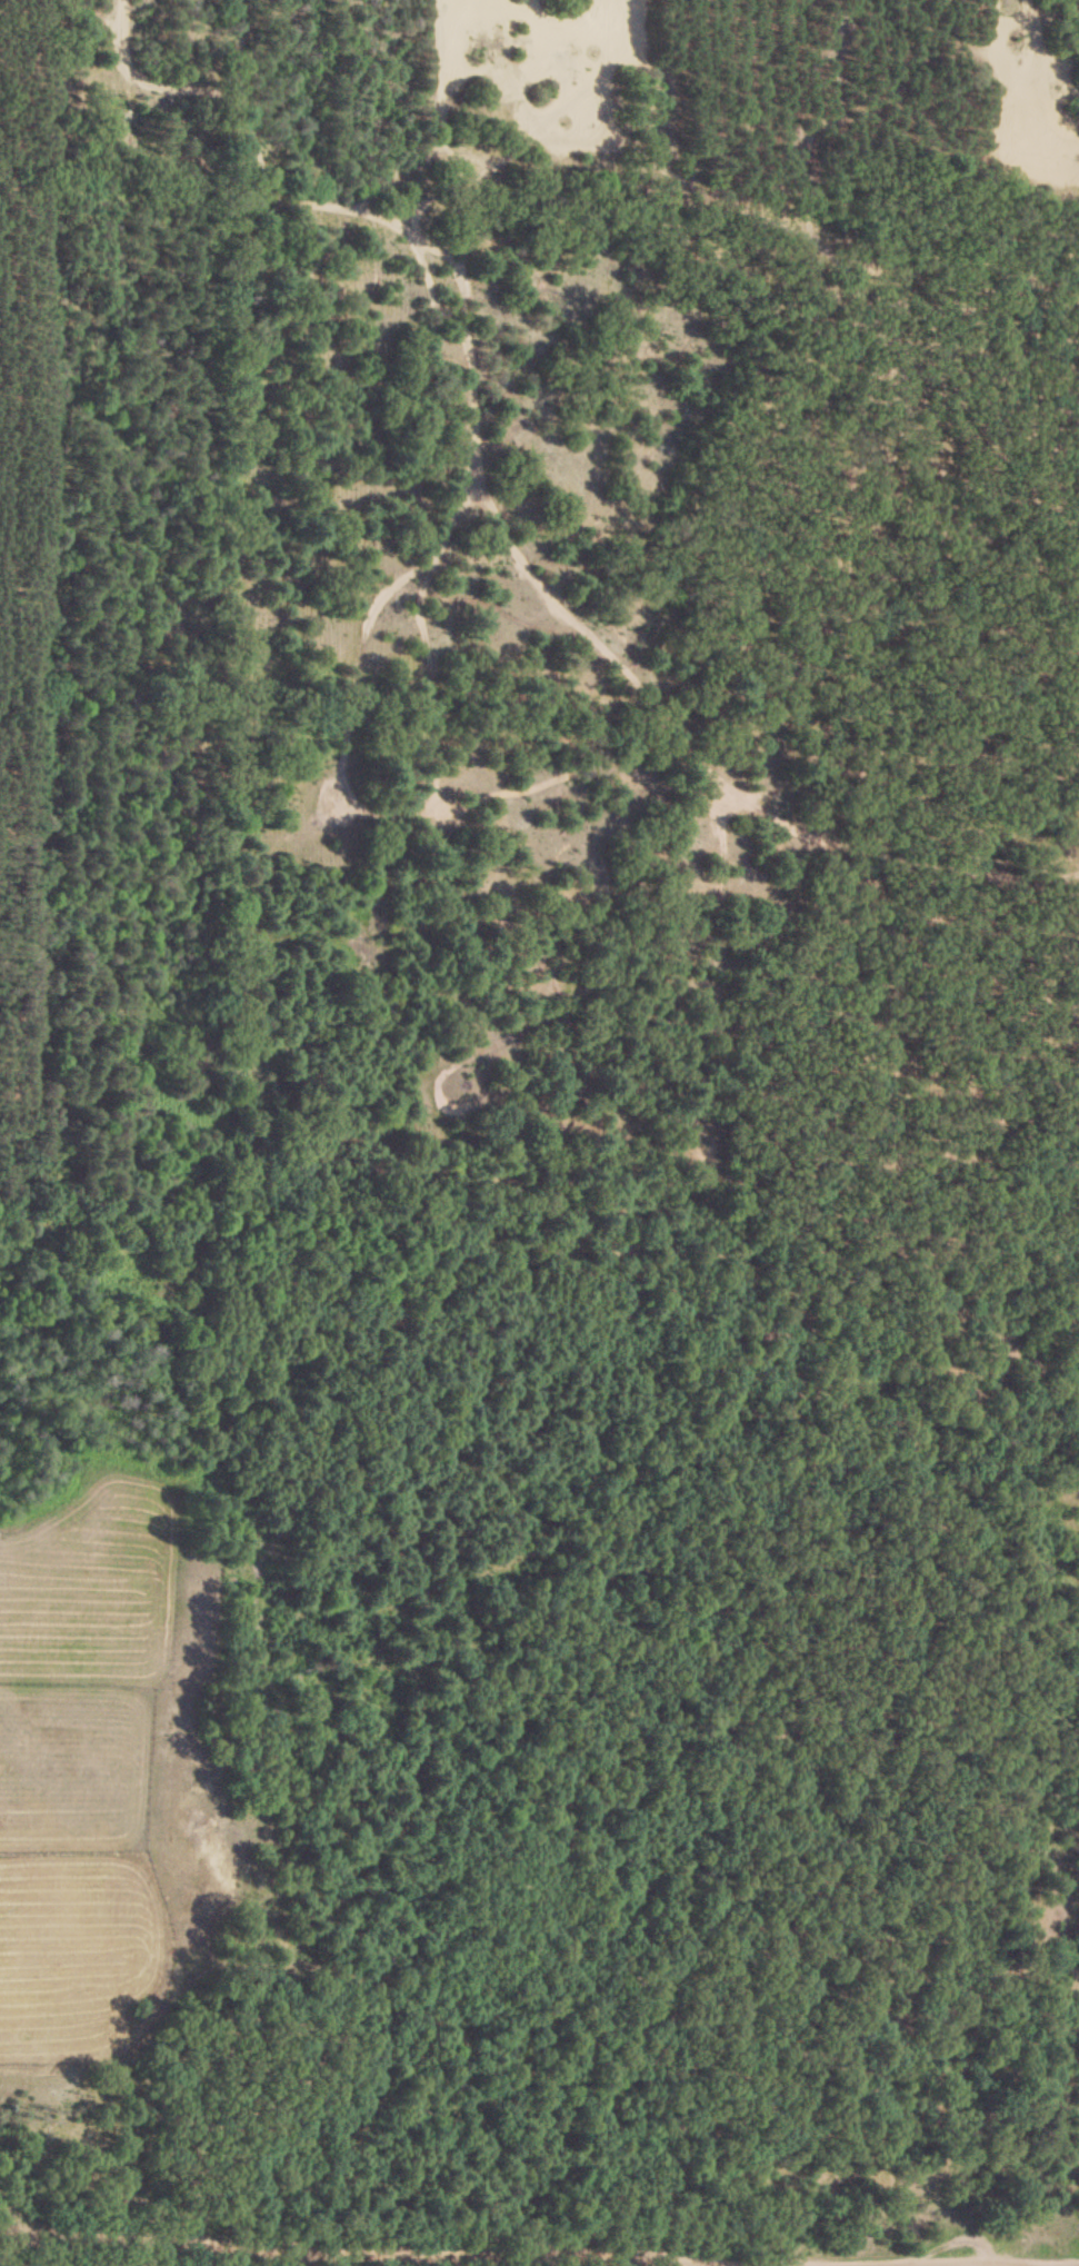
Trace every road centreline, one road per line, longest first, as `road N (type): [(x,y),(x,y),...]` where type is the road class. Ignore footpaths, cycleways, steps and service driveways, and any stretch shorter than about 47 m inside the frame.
road 1 (track): [(1078,2261),(619,2258),(0,2221)]

